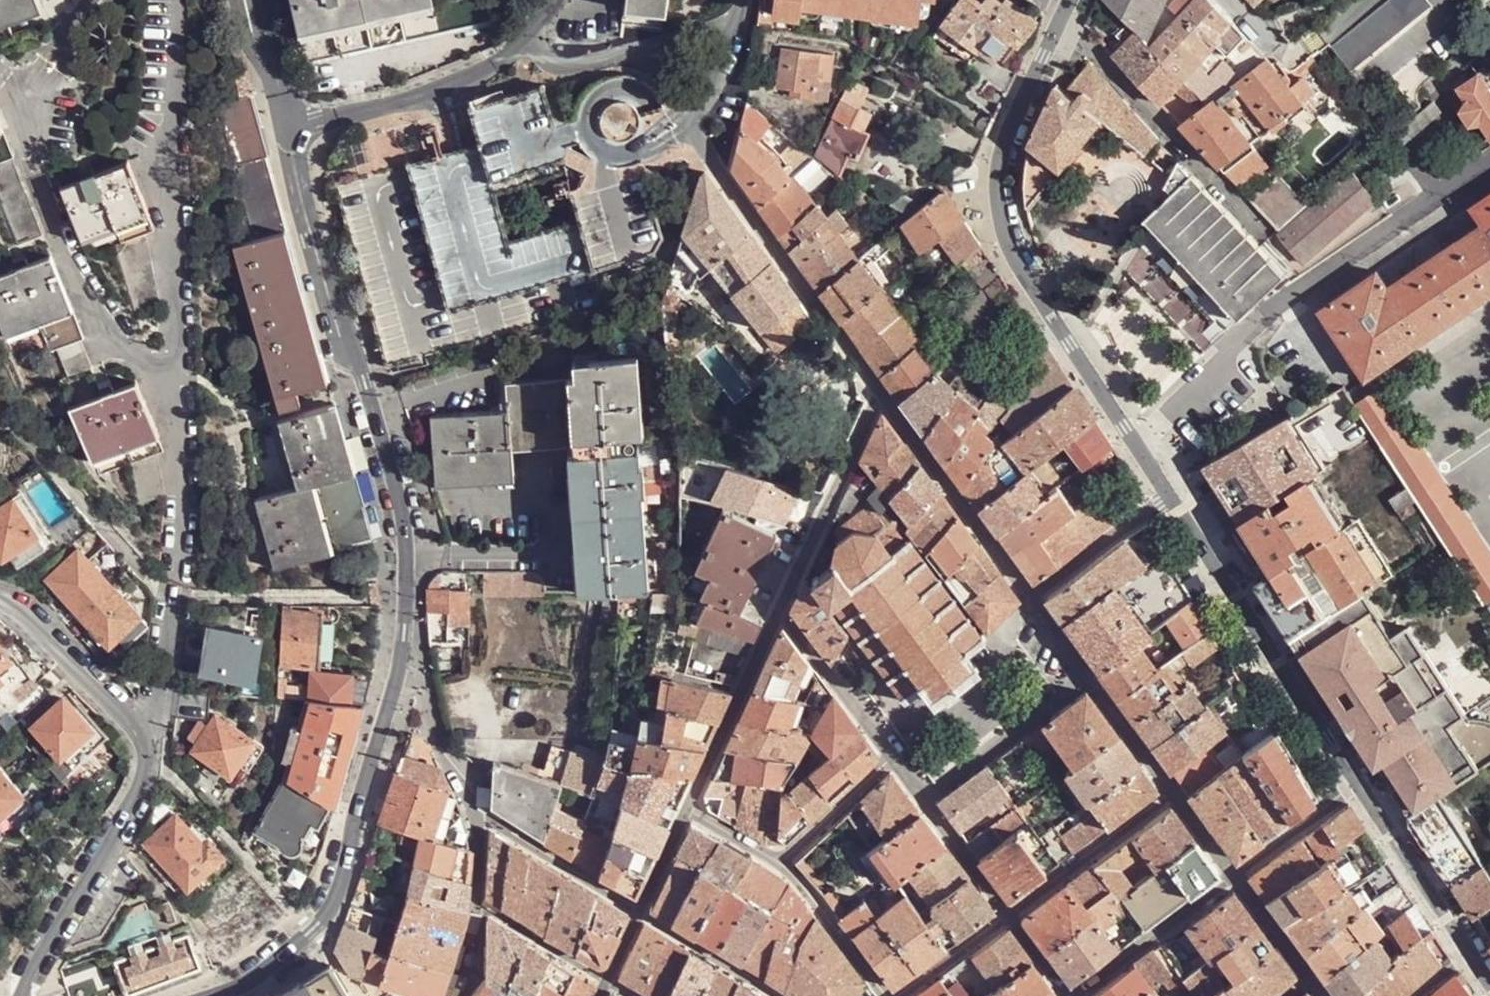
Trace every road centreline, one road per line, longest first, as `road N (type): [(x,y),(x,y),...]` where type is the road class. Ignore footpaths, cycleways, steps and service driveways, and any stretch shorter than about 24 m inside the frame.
road 1 (residential): [(215,995),(314,933),(337,894),(405,633),(398,492),(365,382),(340,334),(289,130)]
road 2 (tertiary): [(1061,14),(998,158),(1000,216),(1020,270),(1168,496)]
road 3 (tertiary): [(1168,496),(1467,949)]
road 4 (residential): [(180,0),(175,348),(169,373),(154,387)]
road 5 (residential): [(1094,678),(1324,995)]
road 6 (residential): [(878,390),(695,136),(693,117),(706,95)]
road 7 (residential): [(639,910),(786,612)]
road 8 (residential): [(154,387),(76,281),(52,228),(28,145),(36,94)]
road 9 (residential): [(137,732),(146,759),(139,789),(22,995)]
road 10 (residential): [(1032,594),(878,390)]
road 11 (residential): [(289,130),(459,82),(525,40)]
road 12 (residential): [(1069,995),(926,801)]
road 13 (residential): [(786,612),(878,390)]
road 14 (residential): [(926,801),(1094,678)]
road 15 (residential): [(0,601),(137,732)]
road 16 (residential): [(154,387),(177,444),(177,570)]
road 17 (residential): [(639,910),(481,813)]
road 18 (residential): [(894,759),(786,612)]
road 19 (residential): [(1168,496),(1032,594)]
road 20 (residential): [(778,995),(639,910)]
road 21 (residential): [(780,860),(894,759)]
road 22 (residential): [(175,597),(163,697),(137,732)]
road 23 (residential): [(289,130),(259,0)]
road 24 (residential): [(1228,0),(1285,55),(1322,37)]

